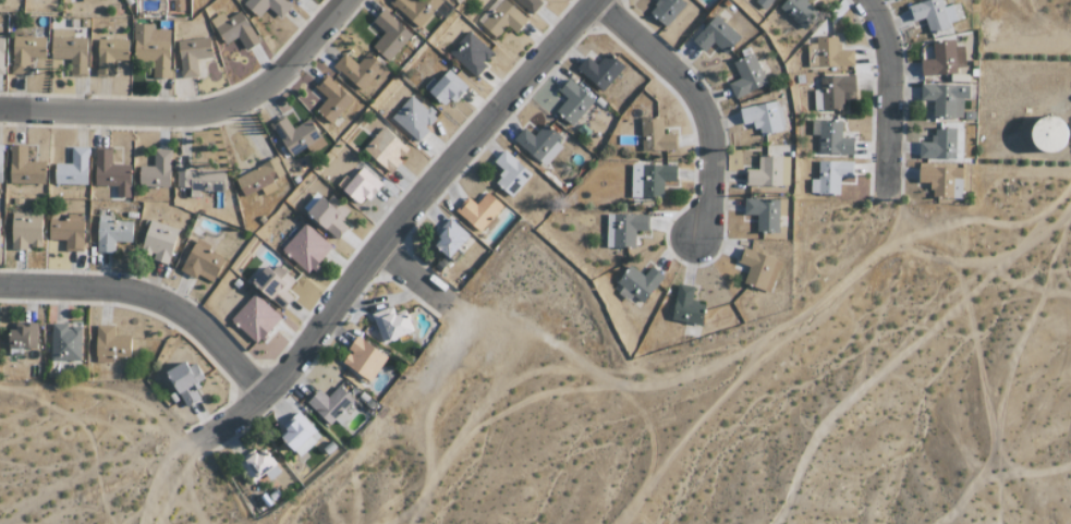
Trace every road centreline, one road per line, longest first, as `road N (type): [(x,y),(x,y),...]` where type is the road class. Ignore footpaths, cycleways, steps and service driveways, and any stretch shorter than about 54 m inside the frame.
road 1 (residential): [(593,0),(377,248),(293,366),(196,442)]
road 2 (residential): [(0,100),(185,105),(246,87),(336,0)]
road 3 (residential): [(261,394),(183,309),(99,285),(0,281)]
road 4 (residential): [(595,0),(684,78),(705,112),(708,206),(696,244)]
road 5 (residential): [(868,0),(890,69),(886,194)]

